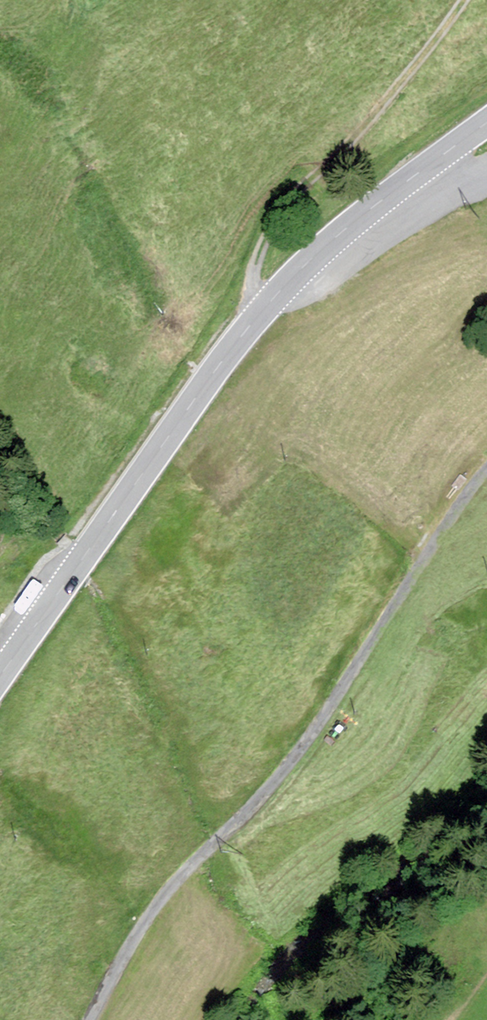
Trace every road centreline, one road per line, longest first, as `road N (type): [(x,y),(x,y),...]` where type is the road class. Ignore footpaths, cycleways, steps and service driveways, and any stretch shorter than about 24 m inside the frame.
road 1 (primary): [(0,674),(258,312),(336,237),(486,122)]
road 2 (unclassified): [(88,1019),(141,926),(319,722),(486,475)]
road 3 (track): [(463,0),(279,215),(247,286),(258,312)]

